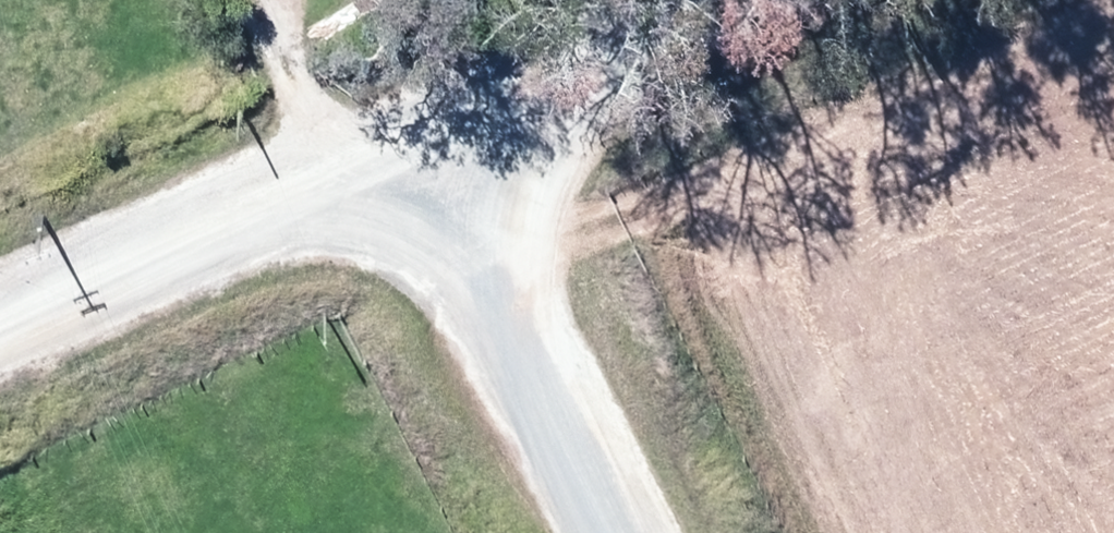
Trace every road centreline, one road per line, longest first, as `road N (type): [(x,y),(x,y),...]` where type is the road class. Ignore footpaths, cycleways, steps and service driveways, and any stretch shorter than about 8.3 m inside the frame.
road 1 (unclassified): [(426,142),(0,342)]
road 2 (unclassified): [(426,142),(626,532)]
road 3 (unclassified): [(733,0),(426,142)]

